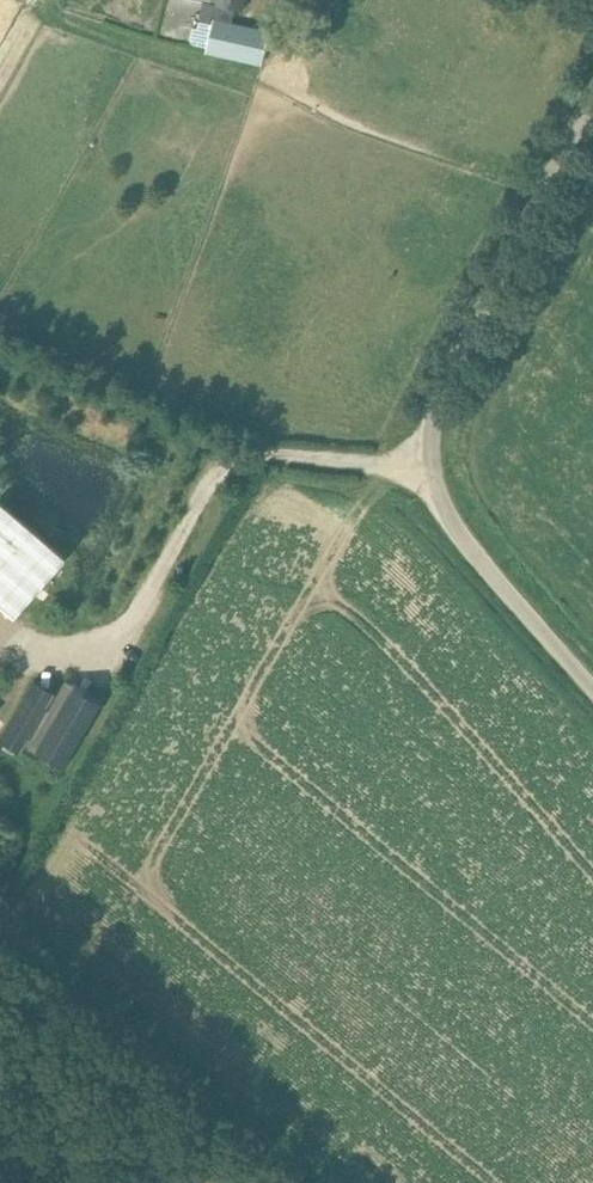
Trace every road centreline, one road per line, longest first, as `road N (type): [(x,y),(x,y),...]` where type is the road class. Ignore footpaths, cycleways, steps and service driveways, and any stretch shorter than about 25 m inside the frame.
road 1 (unclassified): [(592,684),(444,513),(425,467),(444,388),(592,88)]

